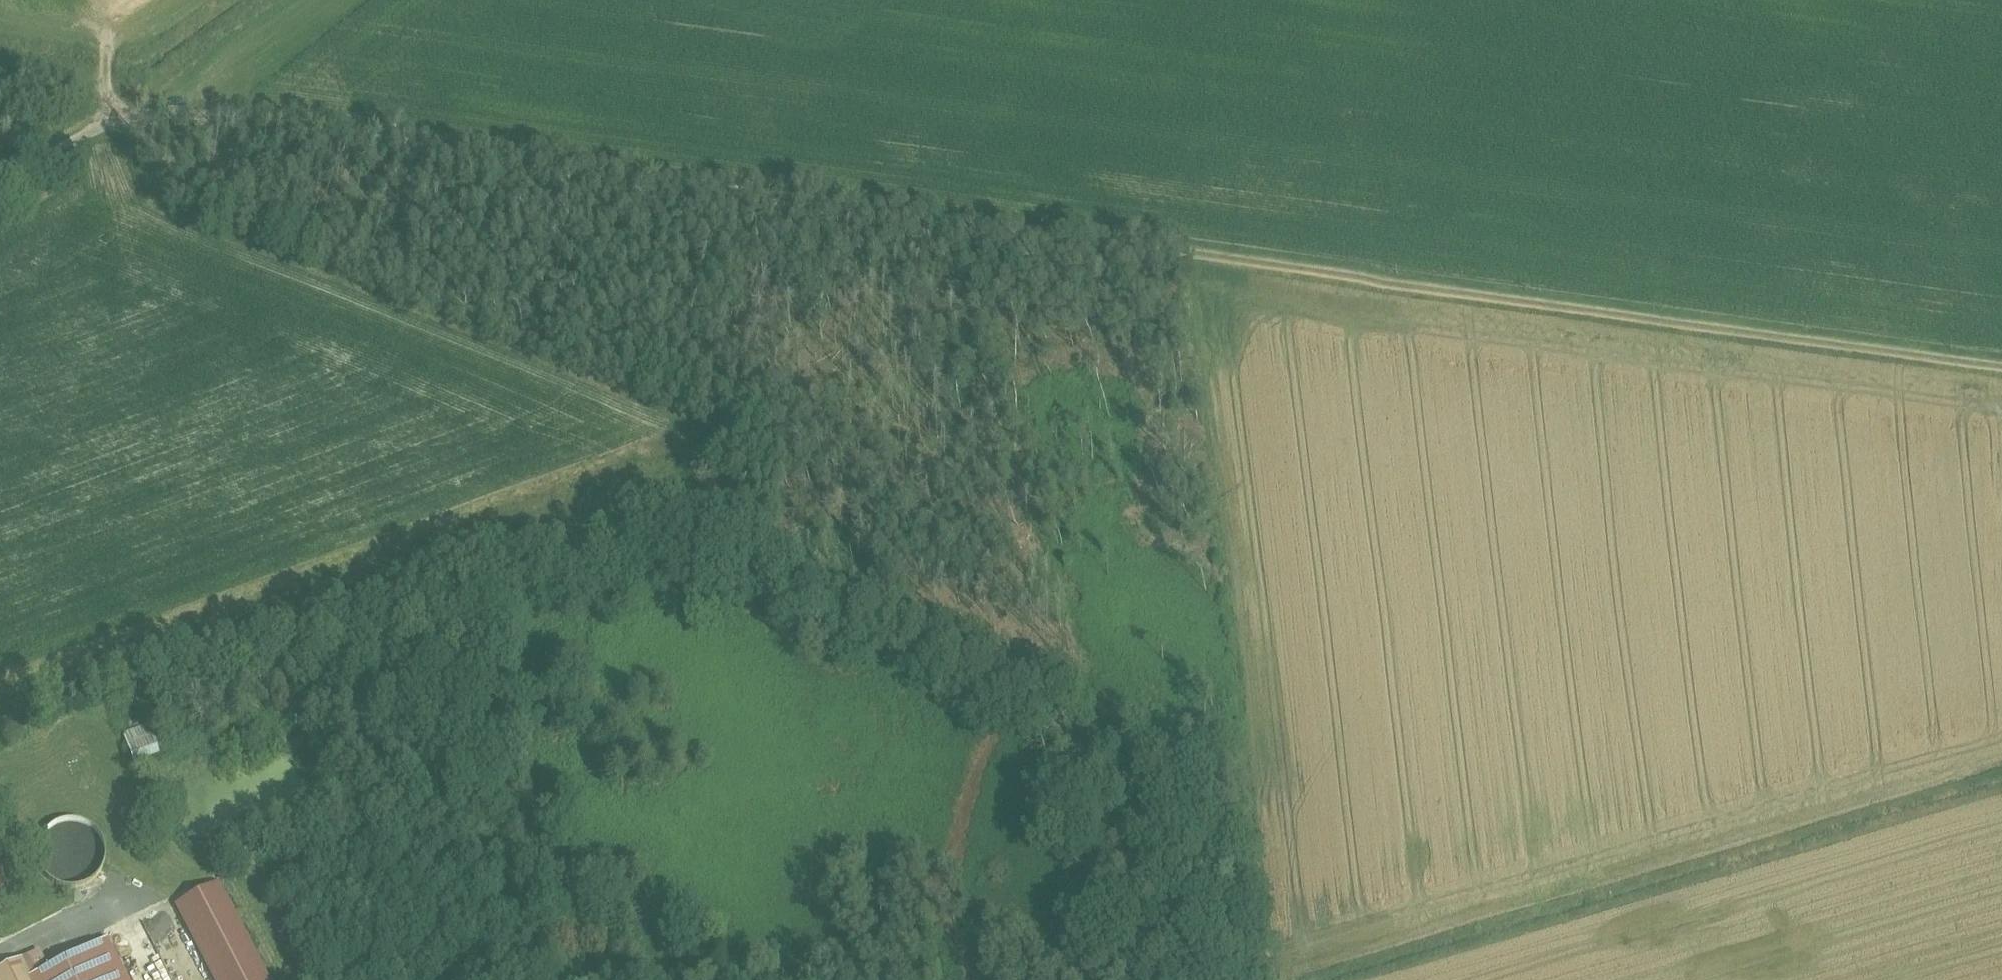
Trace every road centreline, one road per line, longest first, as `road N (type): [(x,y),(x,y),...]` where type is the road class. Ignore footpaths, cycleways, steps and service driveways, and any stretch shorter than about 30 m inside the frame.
road 1 (track): [(125,124),(107,81),(0,61)]

